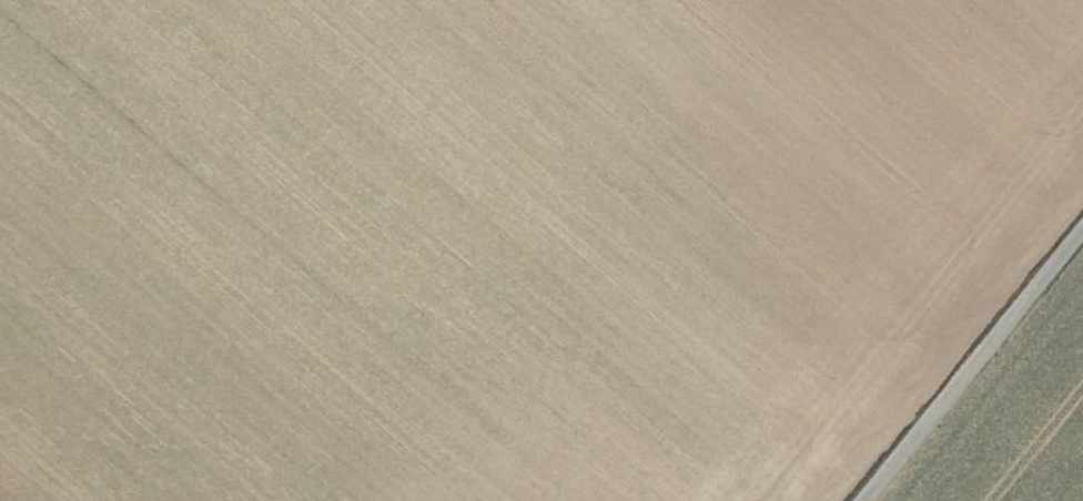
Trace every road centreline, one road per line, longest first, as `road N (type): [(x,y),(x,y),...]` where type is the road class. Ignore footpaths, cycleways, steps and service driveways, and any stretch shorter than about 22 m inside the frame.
road 1 (track): [(1082,228),(859,500)]

